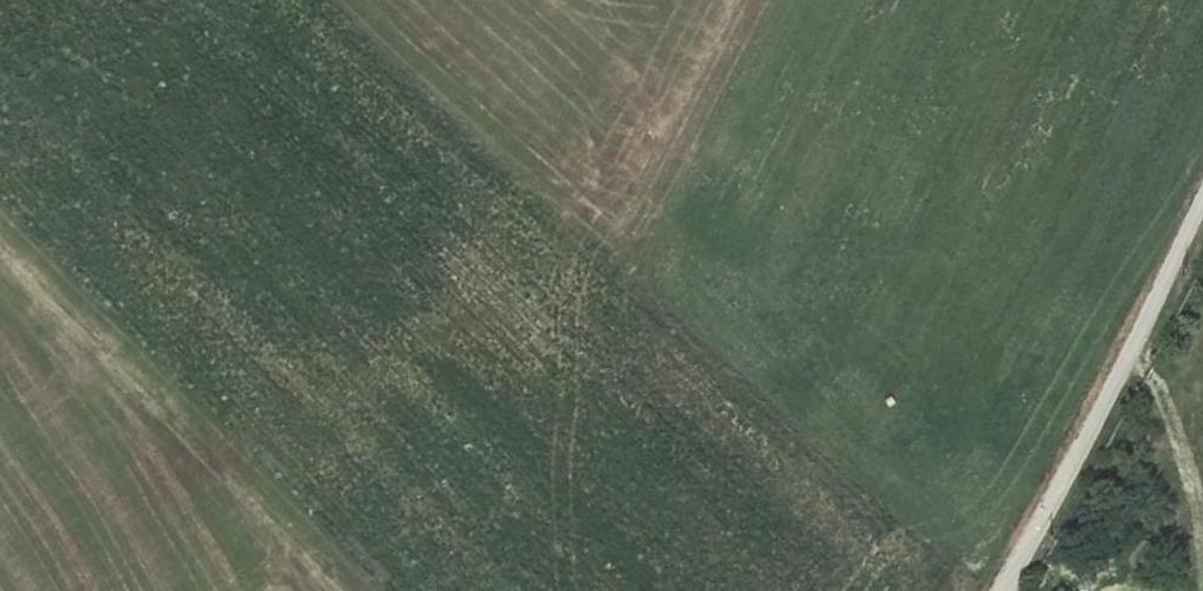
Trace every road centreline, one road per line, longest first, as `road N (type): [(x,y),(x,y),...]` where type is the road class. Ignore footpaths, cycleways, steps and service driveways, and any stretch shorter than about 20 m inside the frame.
road 1 (track): [(1202,203),(1003,590)]

